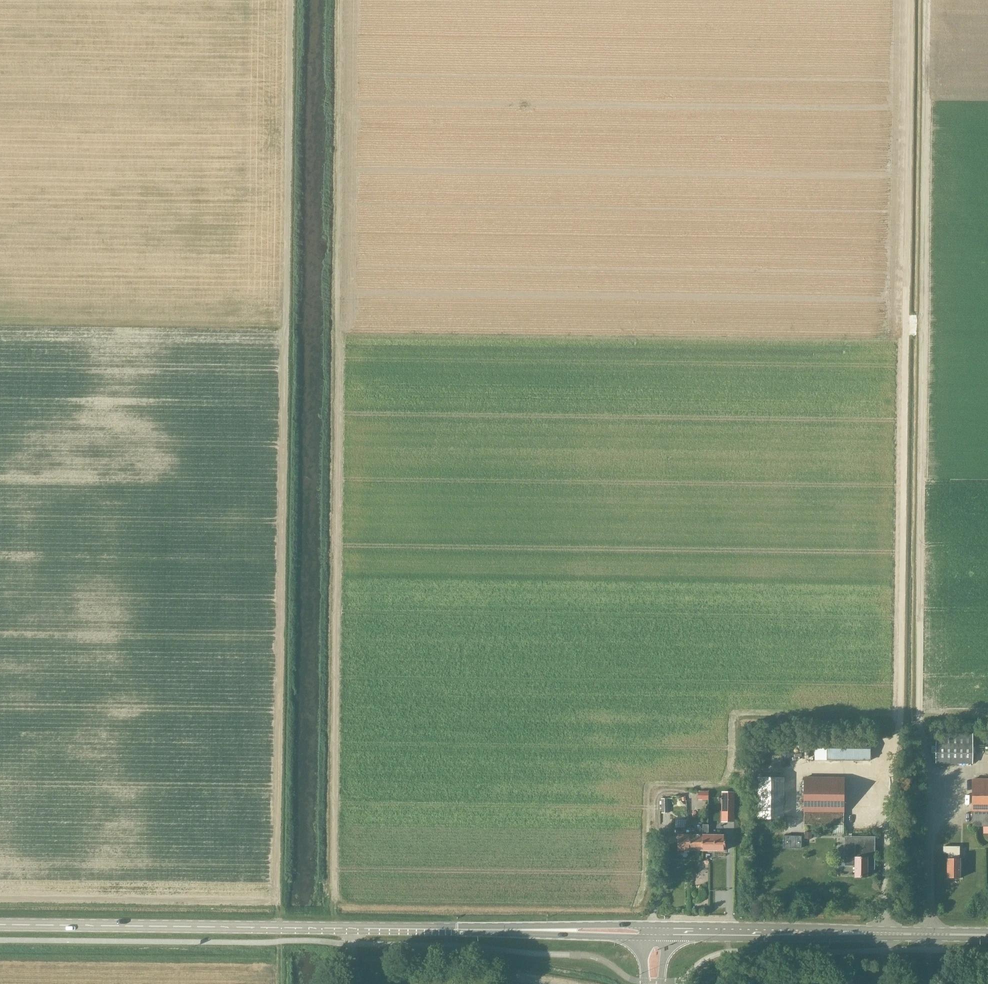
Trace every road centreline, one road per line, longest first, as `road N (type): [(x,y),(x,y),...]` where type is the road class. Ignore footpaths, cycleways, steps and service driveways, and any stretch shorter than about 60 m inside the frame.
road 1 (secondary): [(509,930),(0,924)]
road 2 (primary): [(987,931),(655,925)]
road 3 (primary): [(666,937),(987,939)]
road 4 (secondary): [(655,925),(509,930)]
road 5 (secondary): [(509,930),(643,937)]

